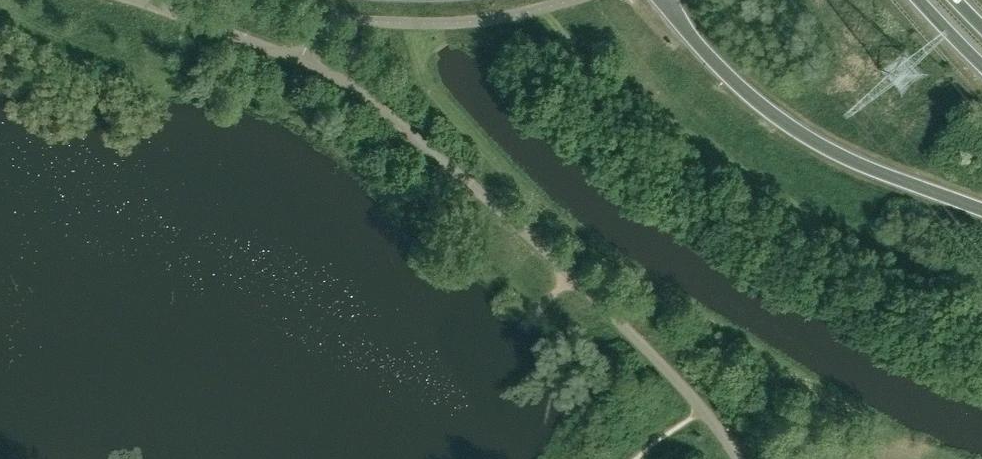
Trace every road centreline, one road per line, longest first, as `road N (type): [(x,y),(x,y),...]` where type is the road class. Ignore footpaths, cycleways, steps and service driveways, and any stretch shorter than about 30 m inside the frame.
road 1 (trunk): [(666,0),(705,52),(759,101),(820,141),(981,210)]

